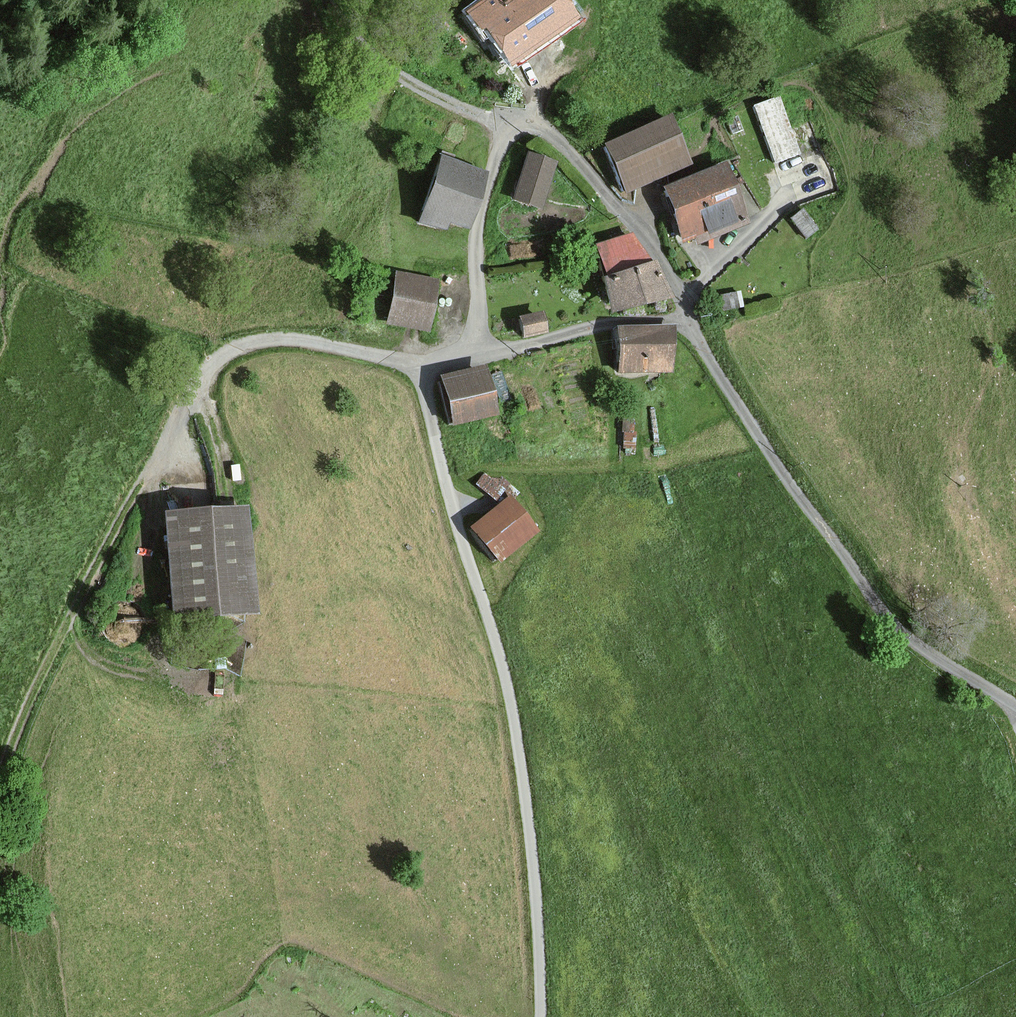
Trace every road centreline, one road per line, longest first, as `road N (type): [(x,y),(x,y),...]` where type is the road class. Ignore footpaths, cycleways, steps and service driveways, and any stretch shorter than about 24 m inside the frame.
road 1 (unclassified): [(539,1016),(529,831),(511,707),(440,463),(424,368)]
road 2 (unclassified): [(687,318),(780,468),(889,620),(1015,707)]
road 3 (unclassified): [(483,356),(480,216),(502,146),(523,126),(554,137),(629,220),(672,280),(687,318)]
road 4 (unclassified): [(424,368),(294,340),(239,347),(194,386),(143,479)]
road 5 (track): [(0,758),(143,479)]
road 6 (track): [(513,131),(385,62),(350,35),(327,0)]
road 7 (unclassified): [(483,356),(599,327),(687,318)]

